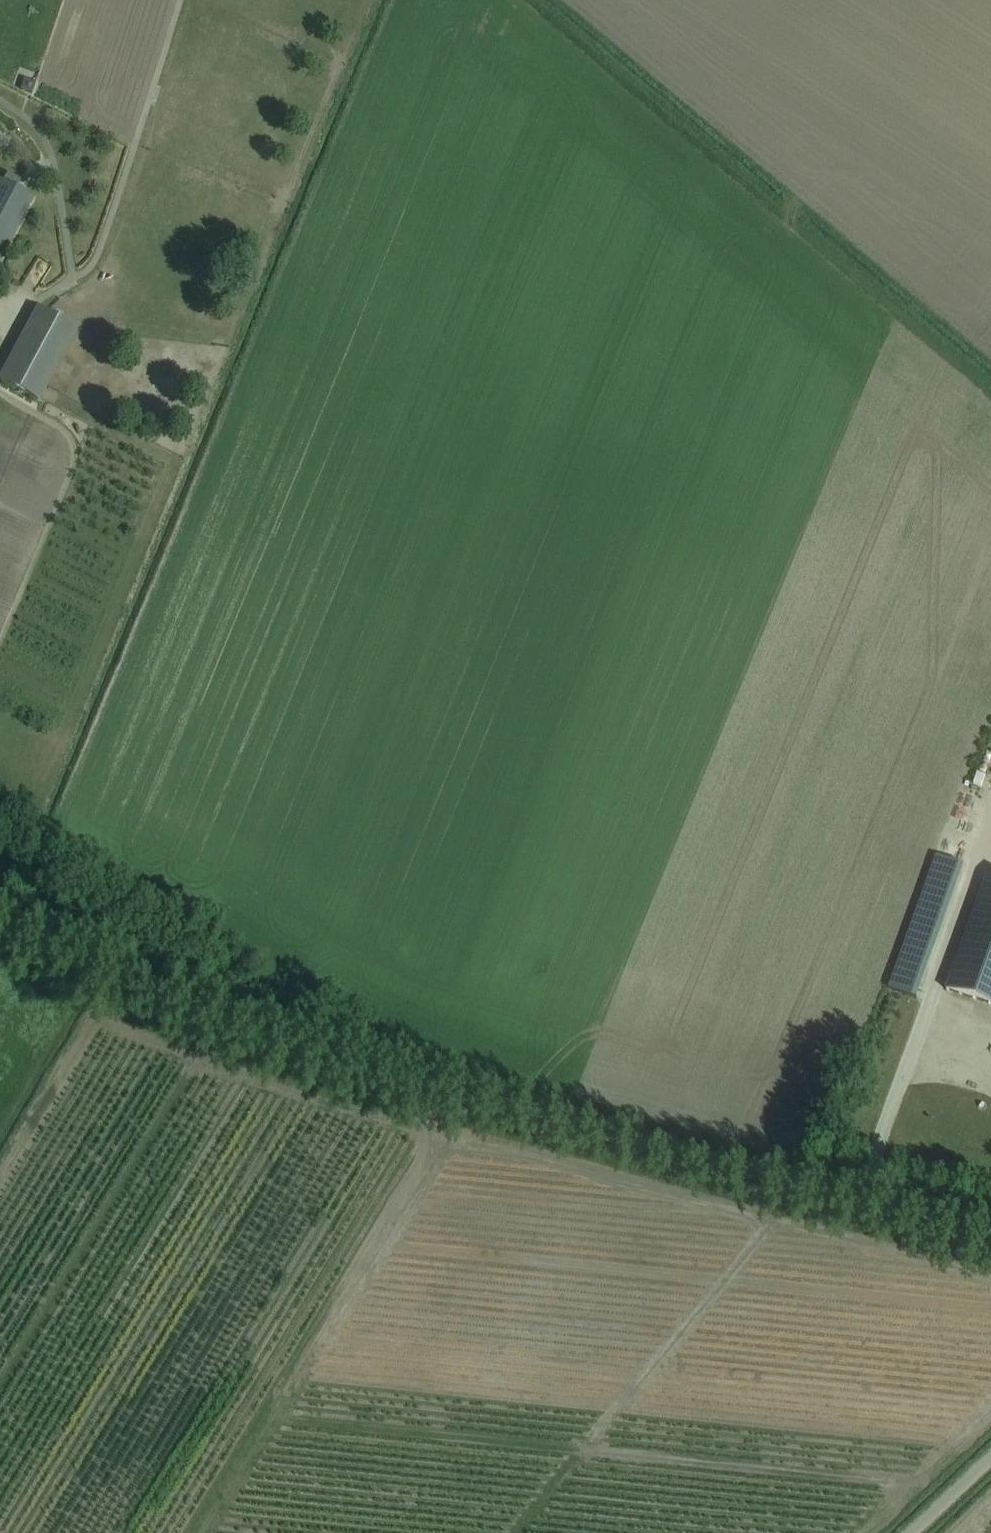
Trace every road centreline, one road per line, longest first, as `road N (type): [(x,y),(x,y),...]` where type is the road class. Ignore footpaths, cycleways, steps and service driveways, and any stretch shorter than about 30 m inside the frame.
road 1 (unclassified): [(990,1232),(301,1050),(167,999),(0,921)]

